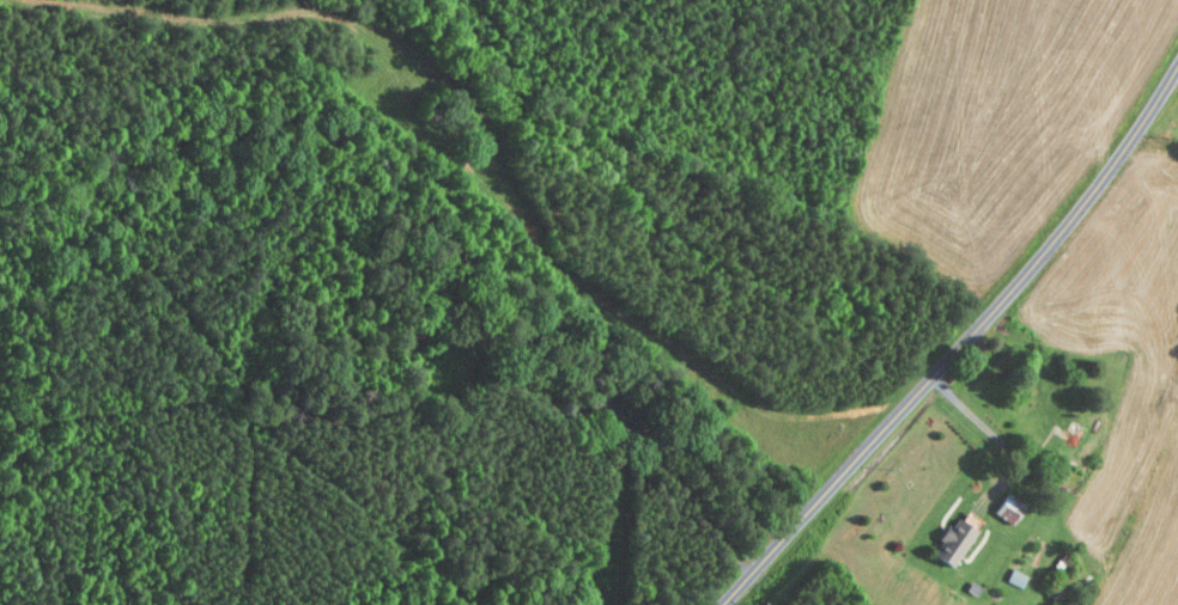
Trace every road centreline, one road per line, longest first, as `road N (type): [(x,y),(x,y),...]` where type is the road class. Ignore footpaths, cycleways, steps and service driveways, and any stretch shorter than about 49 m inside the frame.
road 1 (residential): [(724,604),(1070,221),(1177,59)]

